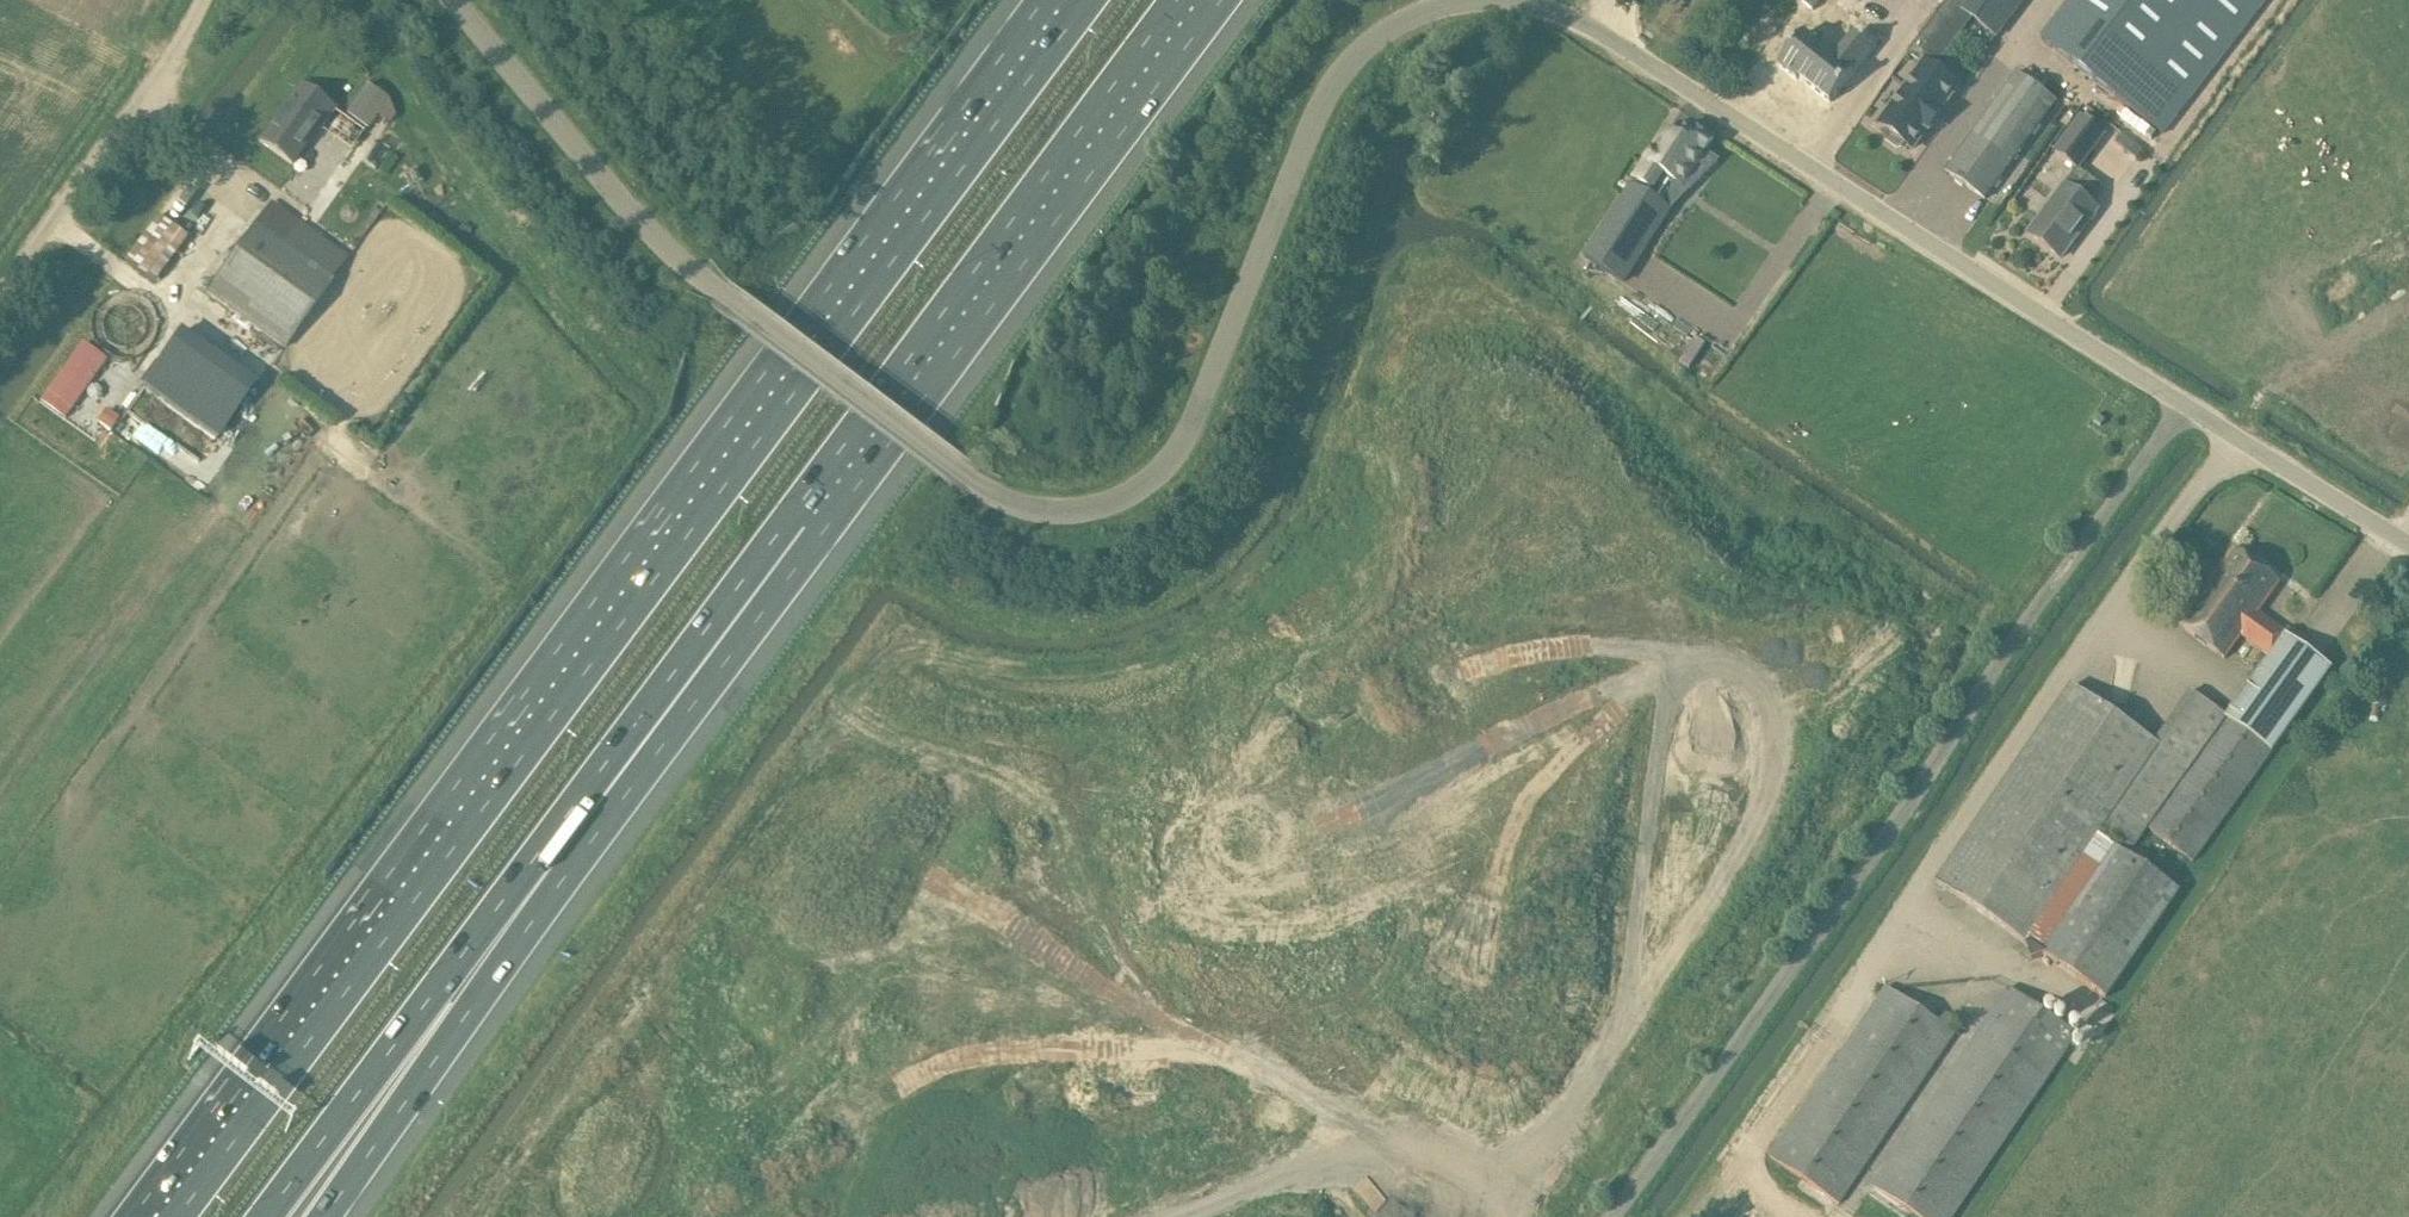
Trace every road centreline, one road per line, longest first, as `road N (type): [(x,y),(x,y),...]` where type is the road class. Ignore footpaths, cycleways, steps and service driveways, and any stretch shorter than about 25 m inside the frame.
road 1 (unclassified): [(2408,546),(1564,14),(1523,2),(1427,11),(1382,32),(1347,65),(1320,104),(1173,456),(1111,505),(1045,514),(1011,505),(954,474),(673,260),(455,0)]
road 2 (motorway): [(1065,0),(154,1216)]
road 3 (motorway): [(688,682),(1198,0)]
road 4 (motorway): [(264,1216),(516,882),(688,682)]
road 5 (motorway): [(327,1216),(549,900),(688,682)]
road 6 (unclassified): [(204,0),(0,301)]

